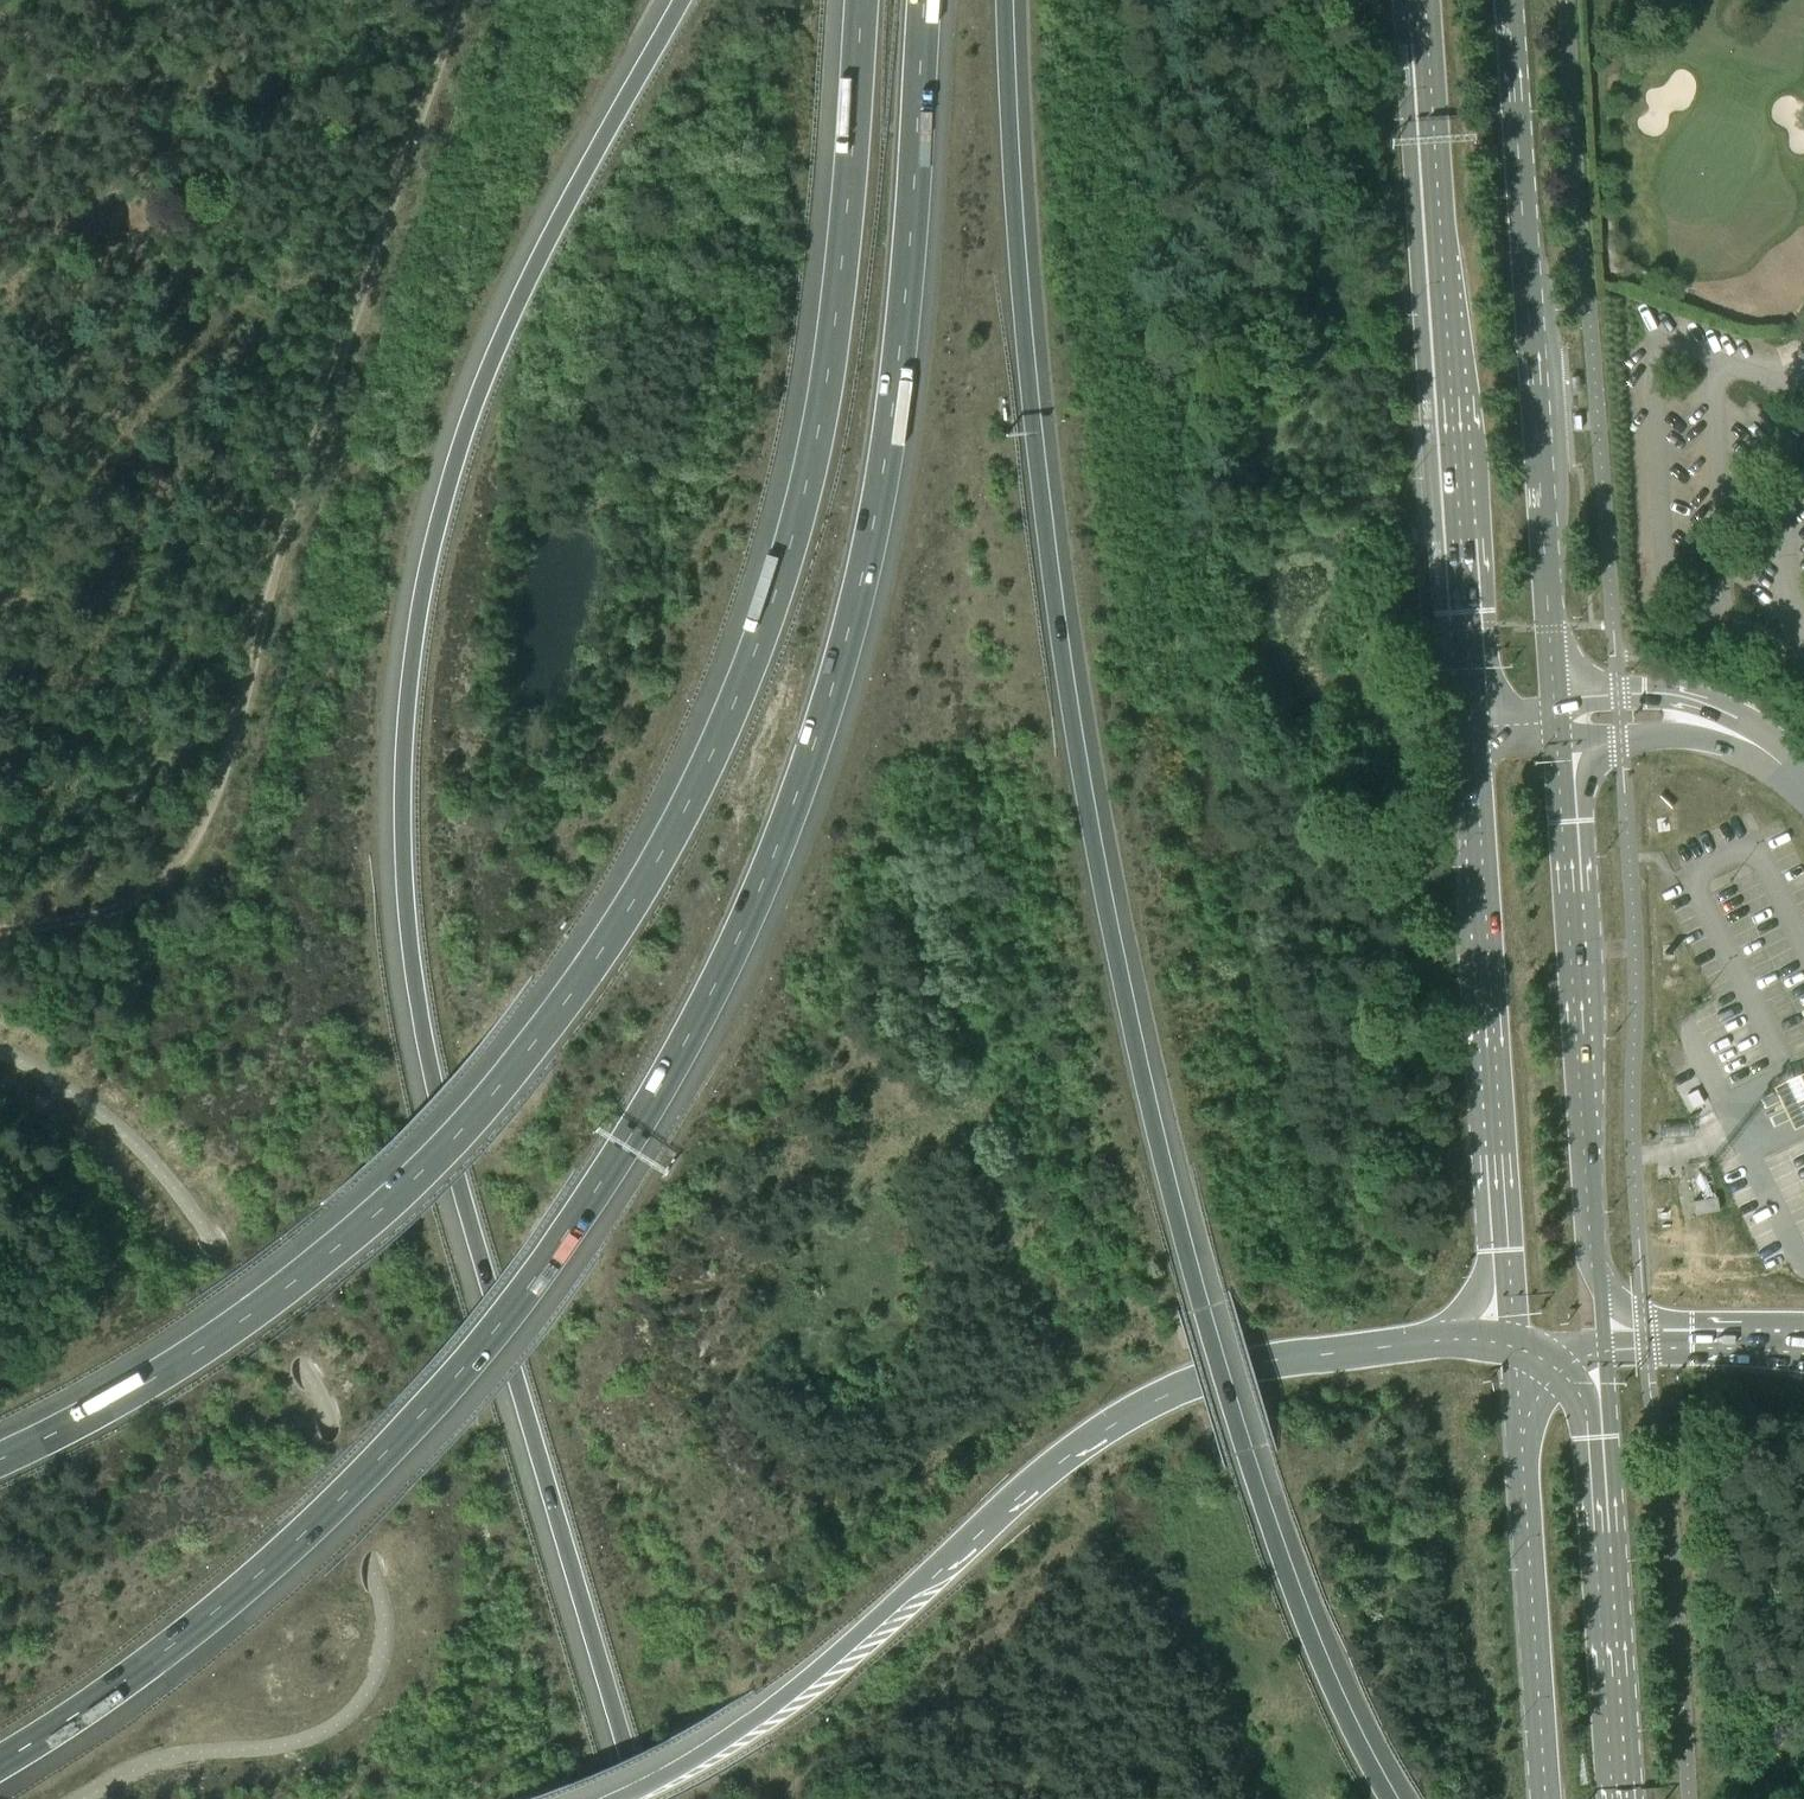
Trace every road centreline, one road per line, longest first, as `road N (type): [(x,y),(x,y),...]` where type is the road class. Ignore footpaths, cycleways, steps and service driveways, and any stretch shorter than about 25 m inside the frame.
road 1 (motorway): [(0,1762),(221,1608),(411,1425),(580,1217),(681,1047),(765,870),(853,609),(894,380),(923,0)]
road 2 (motorway): [(674,0),(566,191),(475,384),(412,607),(397,765),(400,918),(433,1107),(634,1798)]
road 3 (motorway): [(1390,1798),(1329,1681),(1241,1448),(1130,1022),(1050,571),(1013,235),(1003,0)]
road 4 (motorway): [(862,0),(845,236),(811,469),(767,619),(668,843),(534,1041),(413,1178),(229,1329),(61,1431),(0,1458)]
road 5 (track): [(462,0),(318,430),(216,797),(167,877),(122,907),(0,934)]
road 6 (motorway): [(1516,1348),(1435,1341),(1284,1359),(1165,1396),(1031,1483),(868,1635),(782,1702),(618,1798)]
road 7 (primary): [(1425,0),(1474,726)]
road 8 (primary): [(1556,721),(1509,0)]
road 9 (primary): [(1603,1344),(1556,721)]
road 10 (primary): [(1474,726),(1516,1348)]
road 11 (primary): [(1620,1798),(1596,1437),(1603,1344)]
road 12 (primary): [(1516,1348),(1546,1798)]
road 13 (unclassified): [(1803,782),(1744,736),(1693,720),(1556,721)]
road 14 (motorway): [(1803,1341),(1603,1344)]

